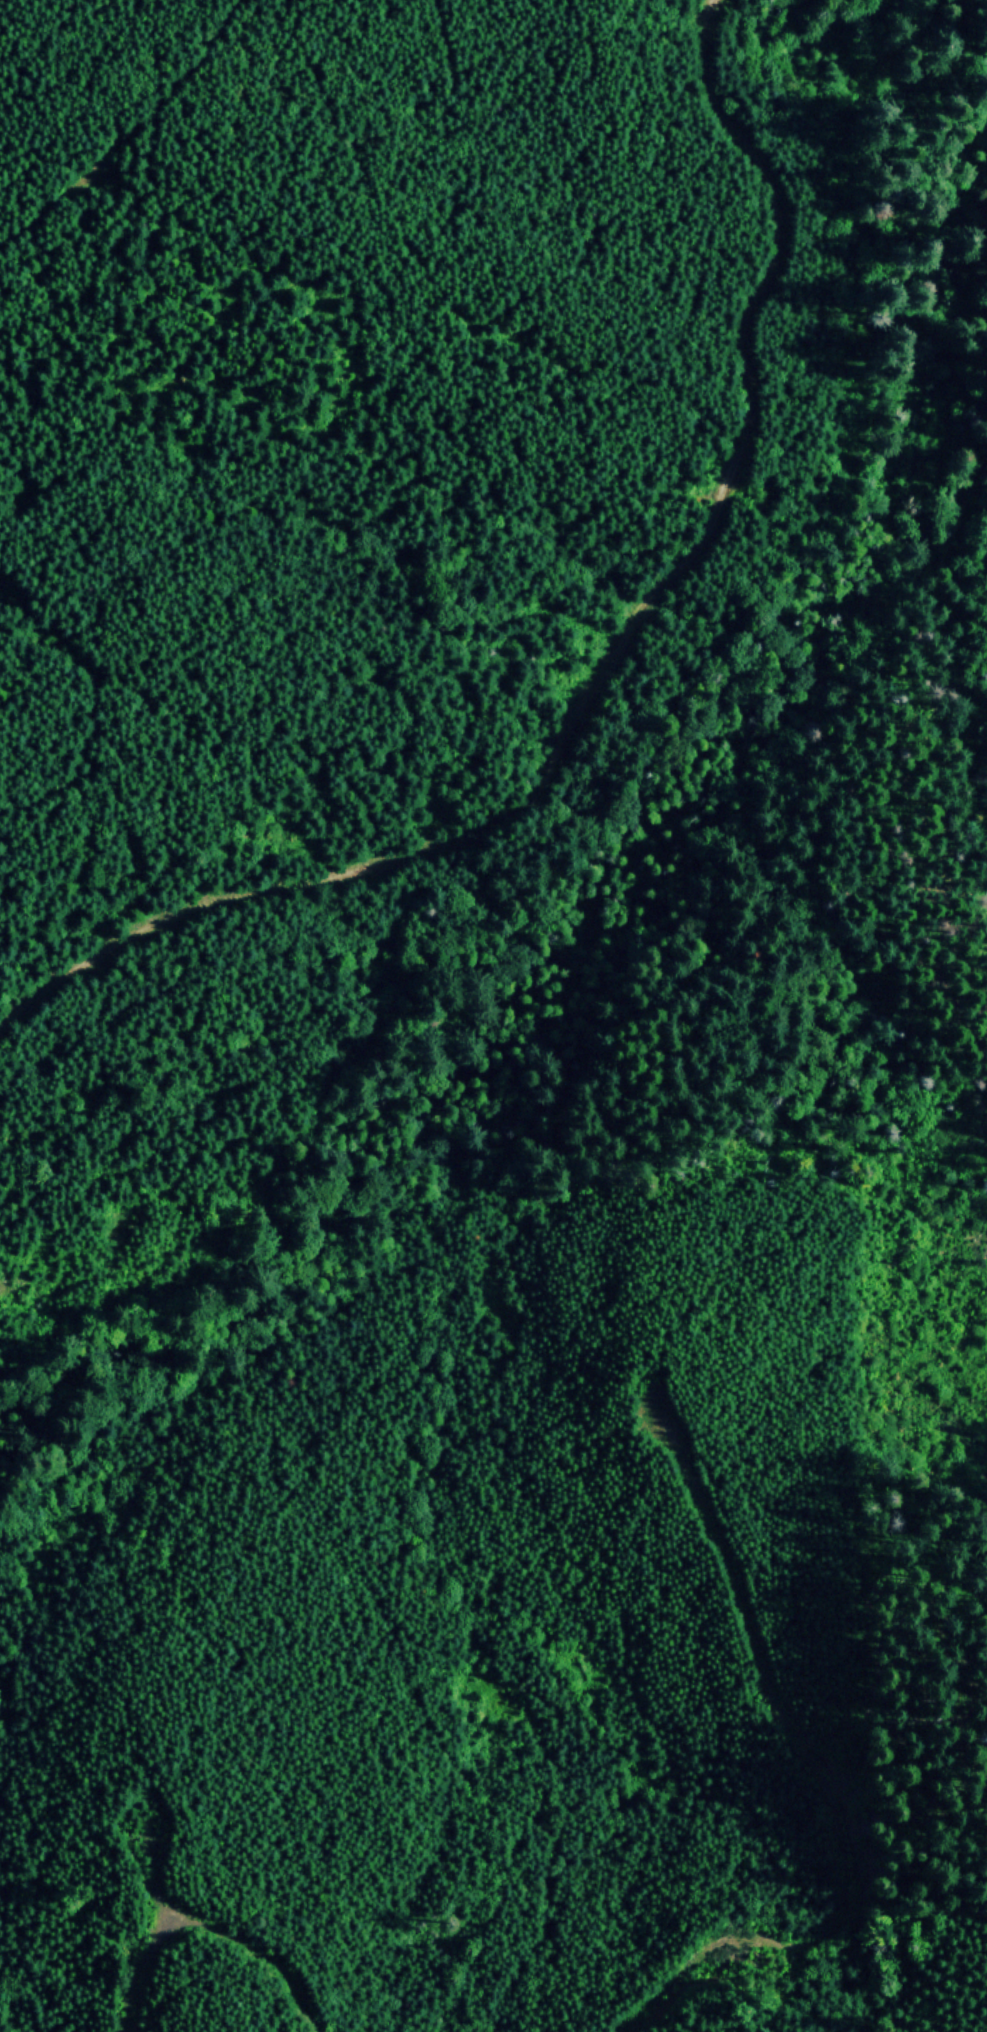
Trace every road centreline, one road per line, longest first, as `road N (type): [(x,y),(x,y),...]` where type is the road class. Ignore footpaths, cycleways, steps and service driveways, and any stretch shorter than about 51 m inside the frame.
road 1 (track): [(713,18),(719,82),(768,182),(783,233),(747,320),(752,391),(727,502),(573,712),(552,773),(533,799),(493,827),(168,914),(48,983),(0,1024)]
road 2 (track): [(649,1380),(763,1670),(841,1820),(851,1894),(830,1930),(800,1947),(736,1936),(715,1947),(622,2031)]
road 3 (track): [(324,2031),(289,1979),(253,1949),(184,1926),(167,1926),(150,1943),(126,2031)]

